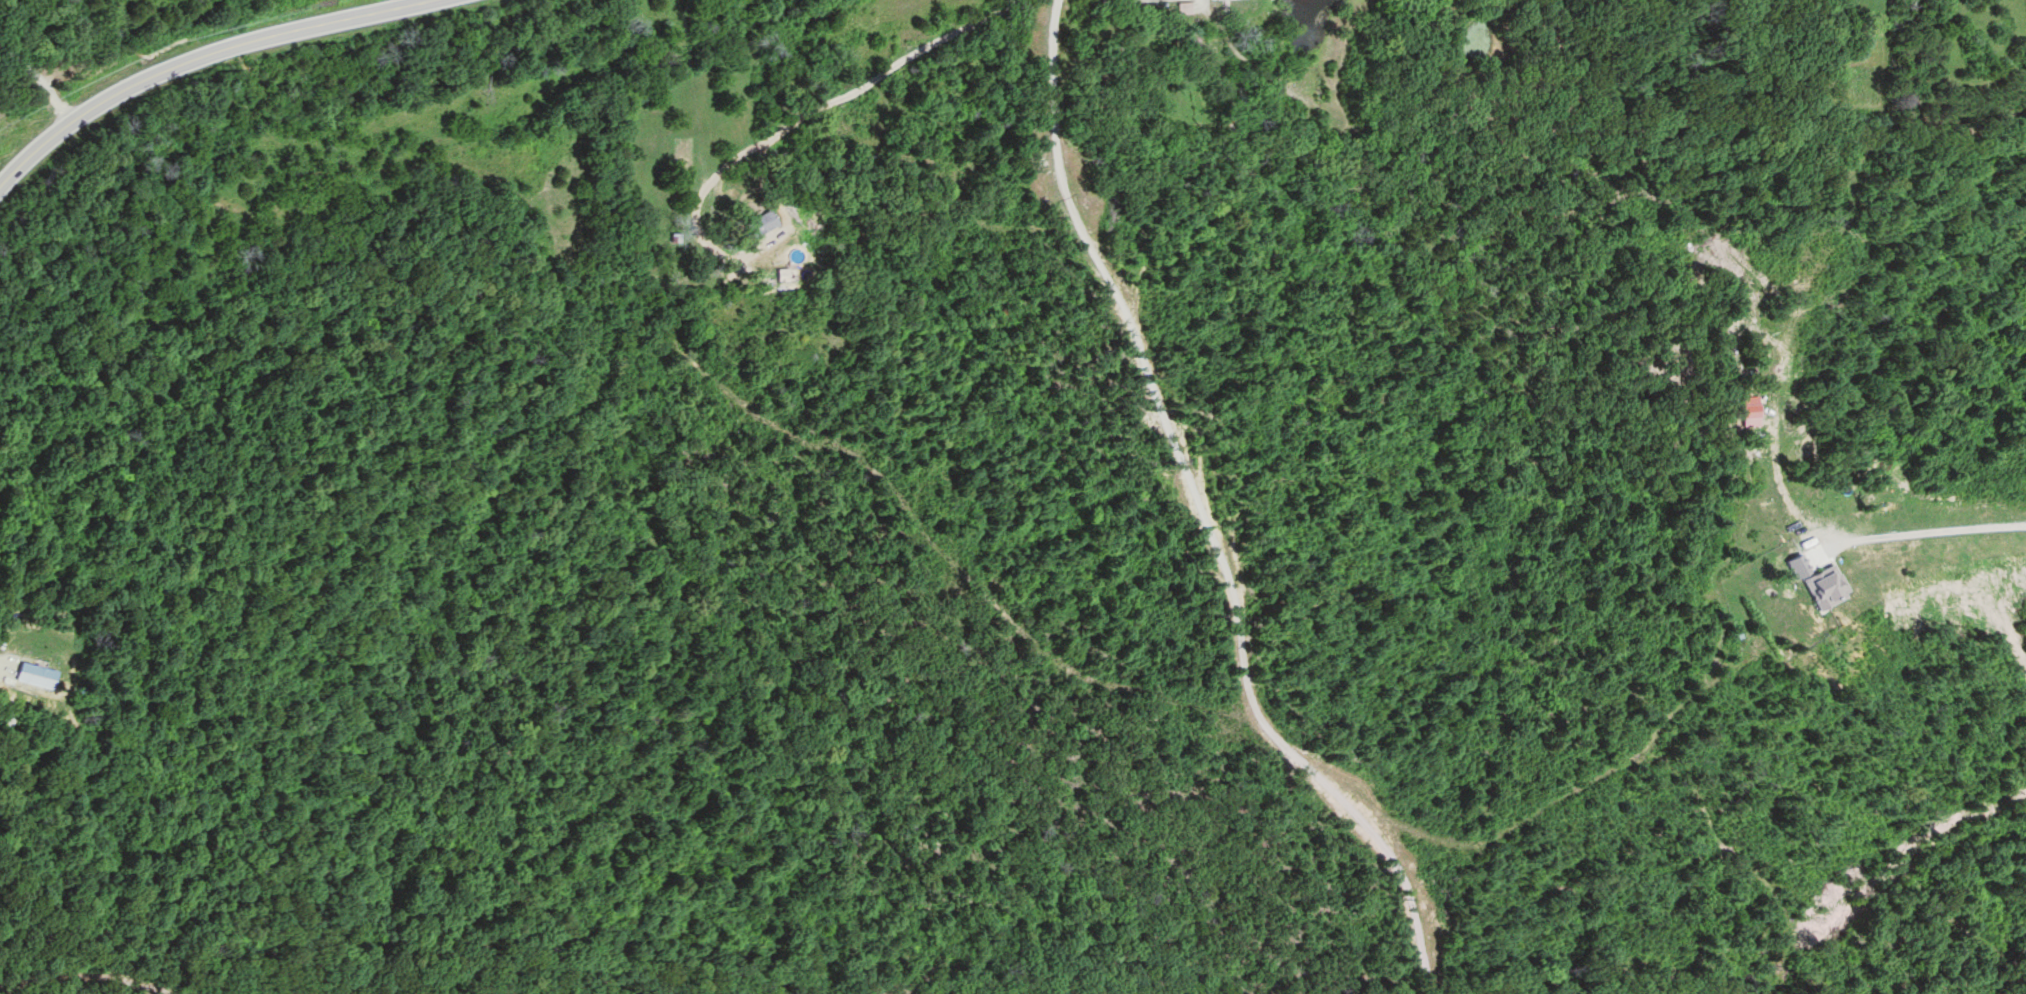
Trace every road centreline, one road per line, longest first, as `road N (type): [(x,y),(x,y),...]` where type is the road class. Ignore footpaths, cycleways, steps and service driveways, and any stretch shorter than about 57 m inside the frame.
road 1 (primary): [(446,0),(182,66),(98,104),(28,152),(0,186)]

